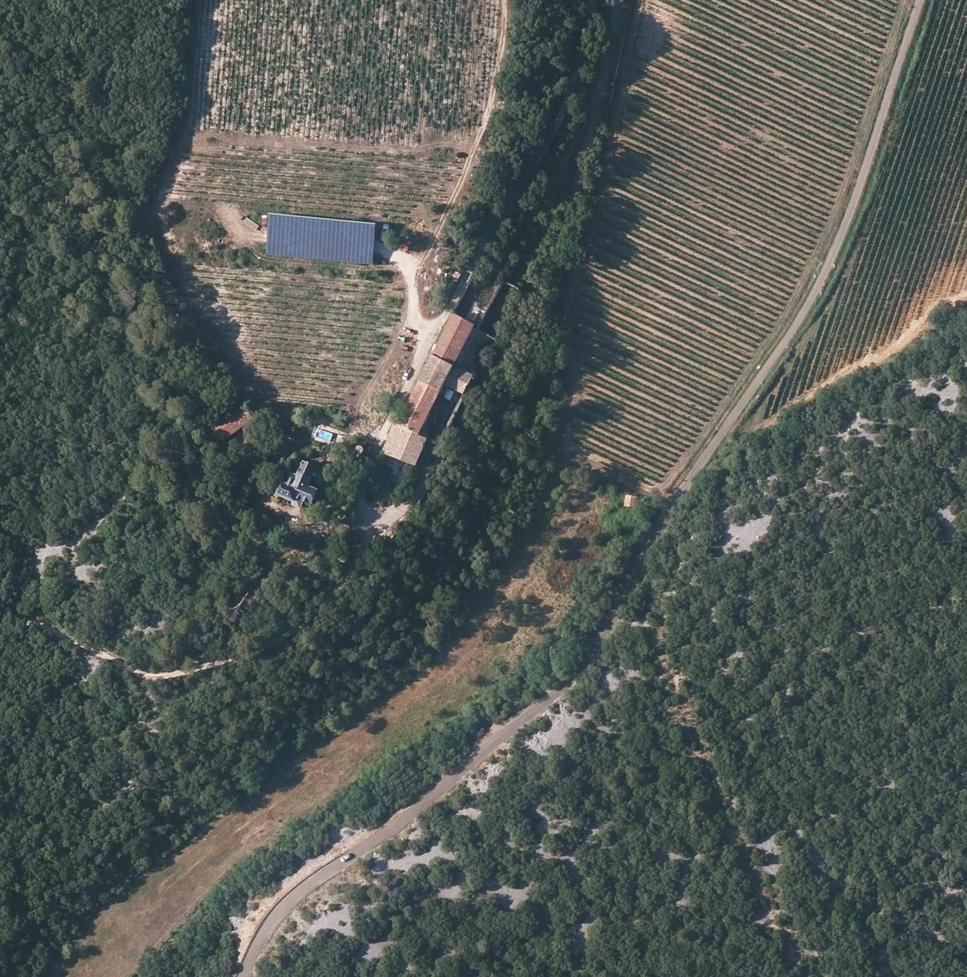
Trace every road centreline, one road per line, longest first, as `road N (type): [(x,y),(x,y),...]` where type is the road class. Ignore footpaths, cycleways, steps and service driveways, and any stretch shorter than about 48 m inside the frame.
road 1 (tertiary): [(245,976),(284,908),(549,699),(599,636),(682,491),(819,285),(920,0)]
road 2 (unclassified): [(594,0),(554,131),(417,360),(383,434),(362,484),(363,505),(381,517),(405,512),(537,301),(589,156),(617,0)]
road 3 (track): [(0,632),(12,616),(45,624),(145,676),(234,660),(290,633),(346,579),(381,517)]
road 4 (track): [(503,0),(490,107),(437,230),(414,317),(432,337)]
road 5 (track): [(601,87),(478,300)]
road 6 (track): [(675,503),(558,455)]

